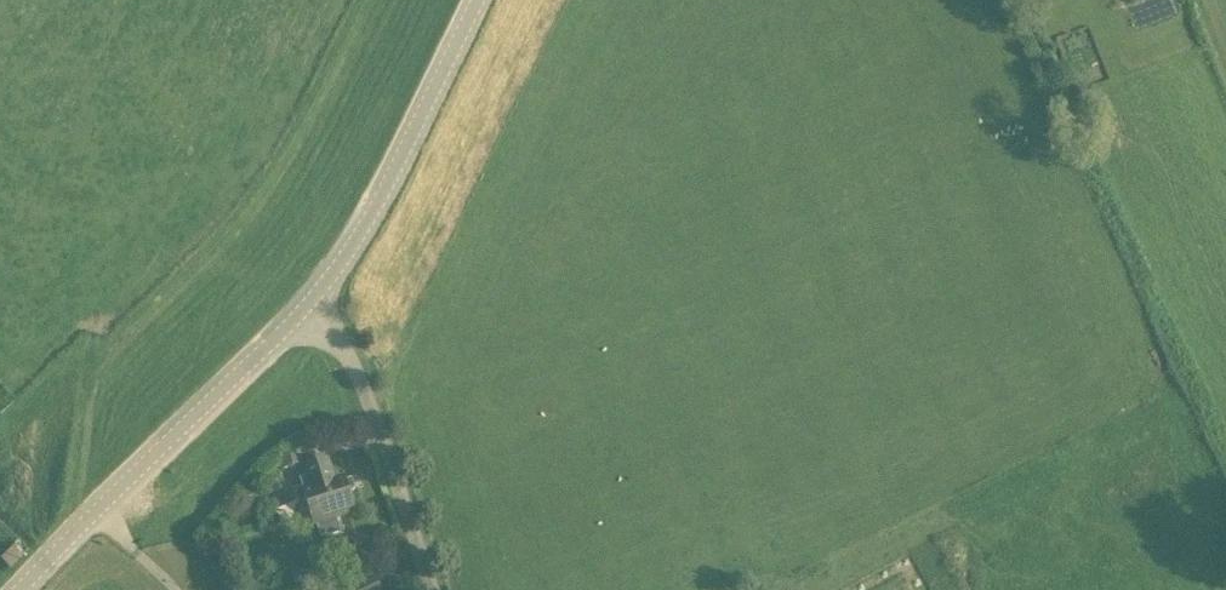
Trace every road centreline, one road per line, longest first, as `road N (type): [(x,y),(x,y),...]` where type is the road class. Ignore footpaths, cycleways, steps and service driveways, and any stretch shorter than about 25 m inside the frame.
road 1 (tertiary): [(25,589),(326,300),(407,165),(487,0)]

